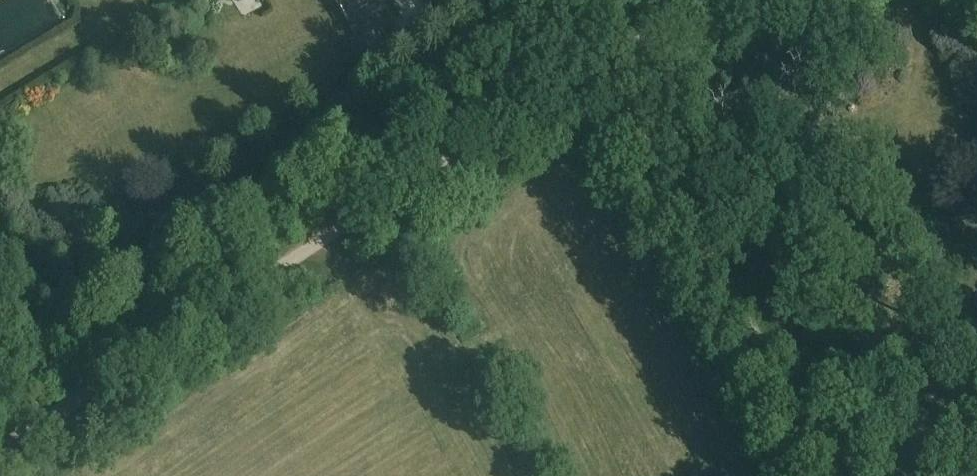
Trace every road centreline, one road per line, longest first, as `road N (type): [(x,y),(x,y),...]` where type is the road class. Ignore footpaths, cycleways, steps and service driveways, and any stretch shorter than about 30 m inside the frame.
road 1 (track): [(600,58),(0,448)]
road 2 (track): [(600,58),(835,475)]
road 3 (track): [(68,403),(0,303)]

